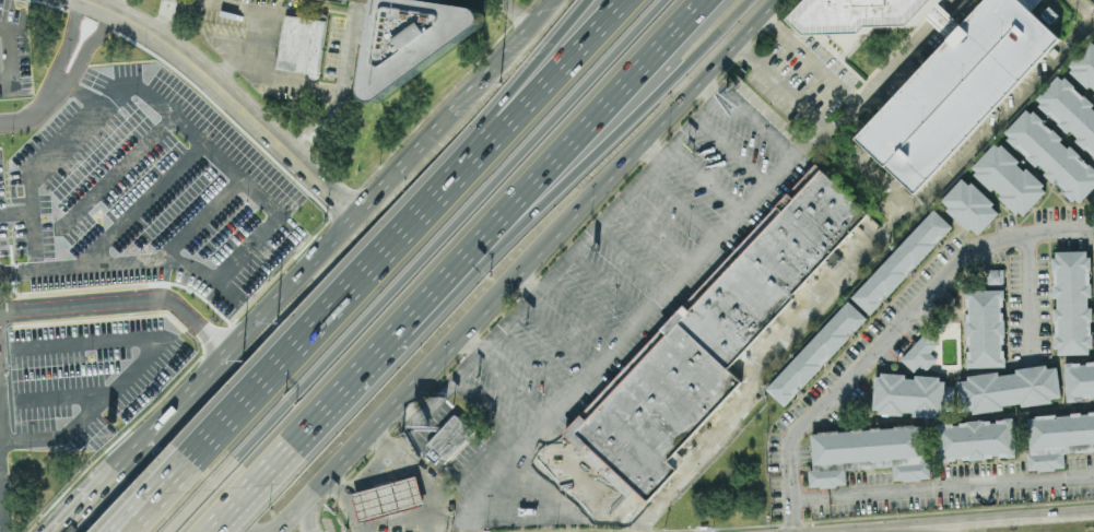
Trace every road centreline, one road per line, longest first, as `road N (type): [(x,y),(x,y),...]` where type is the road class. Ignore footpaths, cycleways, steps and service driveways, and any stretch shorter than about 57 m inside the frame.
road 1 (motorway): [(665,0),(236,460)]
road 2 (motorway): [(623,0),(211,440)]
road 3 (primary): [(456,345),(773,0)]
road 4 (primary): [(457,106),(167,419)]
road 5 (motorway): [(263,480),(503,226)]
road 6 (tertiary): [(356,214),(161,38),(92,0)]
road 7 (motorway): [(503,226),(749,0)]
road 8 (motorway): [(503,226),(714,0)]
road 9 (primary): [(282,531),(456,345)]
road 10 (secondary): [(1089,511),(930,522)]
road 11 (primary): [(554,0),(457,106)]
road 12 (motorway): [(211,440),(125,531)]

